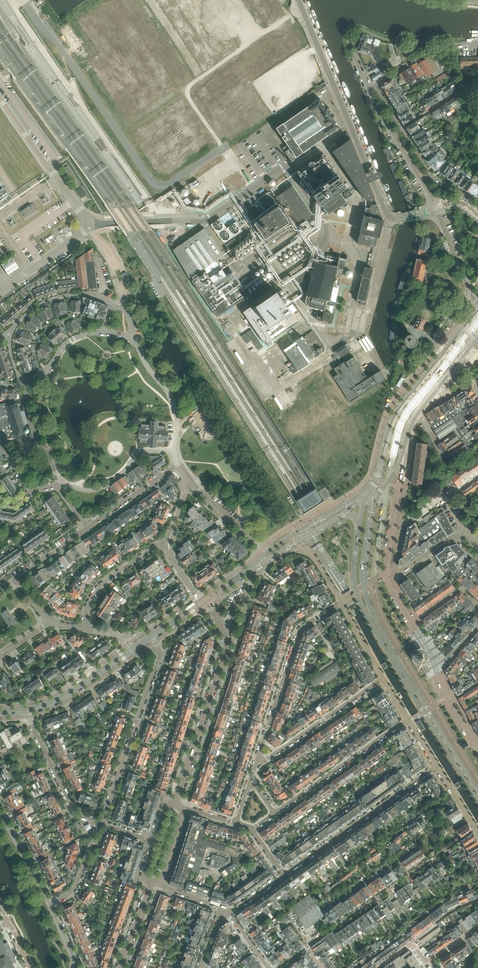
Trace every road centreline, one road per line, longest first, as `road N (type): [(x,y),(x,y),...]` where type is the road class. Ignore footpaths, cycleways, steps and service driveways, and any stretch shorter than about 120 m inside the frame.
road 1 (tertiary): [(402,217),(385,211),(299,0)]
road 2 (tertiary): [(357,594),(477,800)]
road 3 (tertiary): [(477,790),(377,624),(365,588)]
road 4 (residential): [(476,828),(307,947)]
road 5 (residential): [(100,822),(160,656),(152,637)]
road 6 (residential): [(437,766),(283,874)]
road 7 (residential): [(342,603),(301,630),(257,761)]
road 8 (tertiary): [(176,803),(227,644),(222,626)]
road 9 (secondary): [(454,338),(400,405),(369,493)]
road 10 (residential): [(9,331),(55,297),(91,295),(126,311),(136,343)]
road 11 (residential): [(275,813),(409,720)]
road 12 (residential): [(383,678),(257,761)]
road 13 (residential): [(100,822),(75,812),(26,711)]
road 14 (residential): [(136,343),(88,334),(64,345),(45,373),(21,381)]
road 15 (residential): [(58,488),(103,487),(139,452),(175,451)]
road 16 (residential): [(86,629),(98,588),(168,543)]
road 17 (secondary): [(400,462),(413,421),(463,356)]

